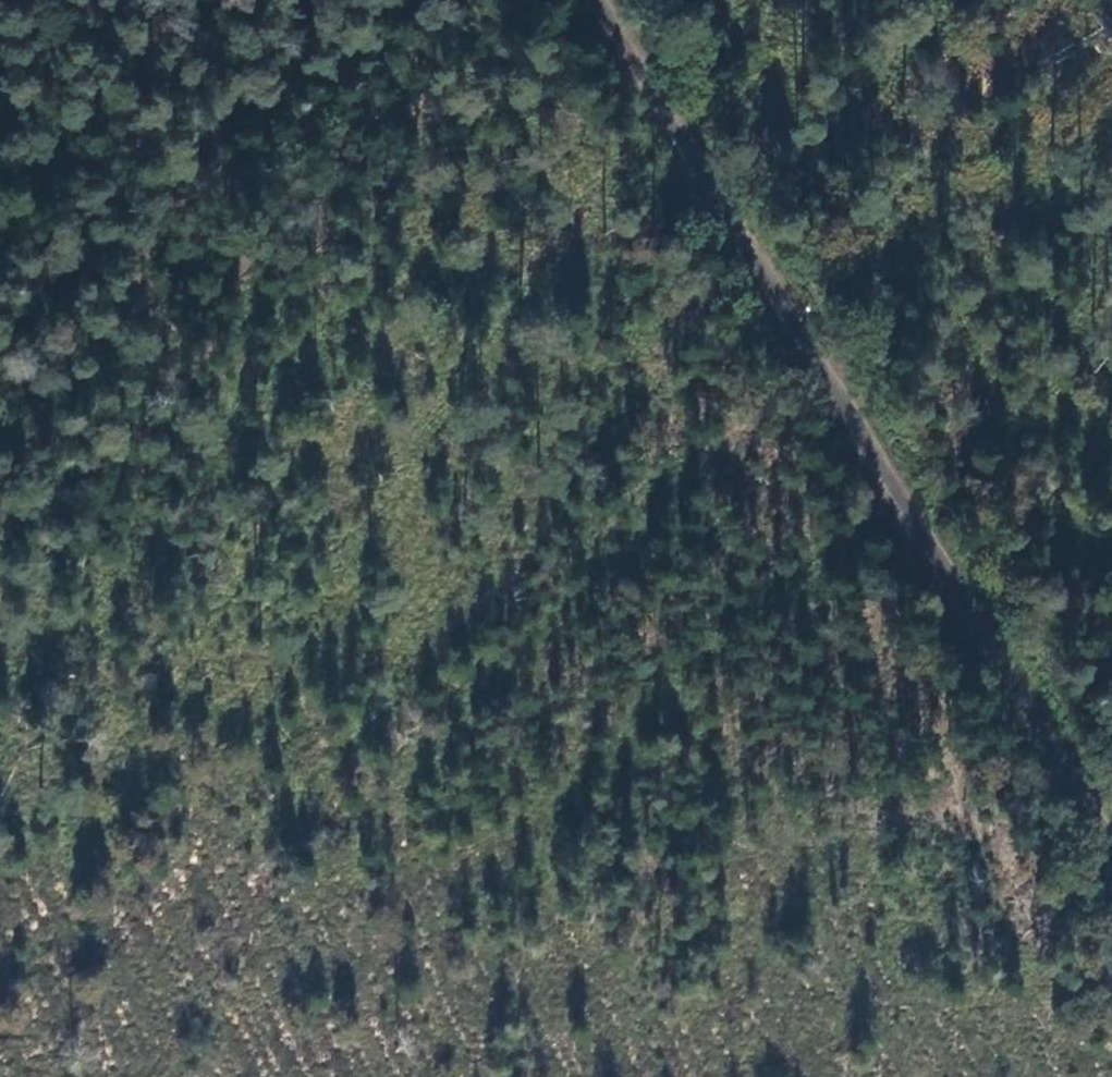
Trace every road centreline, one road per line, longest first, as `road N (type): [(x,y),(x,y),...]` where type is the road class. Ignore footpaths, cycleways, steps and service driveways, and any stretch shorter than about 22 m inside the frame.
road 1 (track): [(1111,845),(601,0)]

